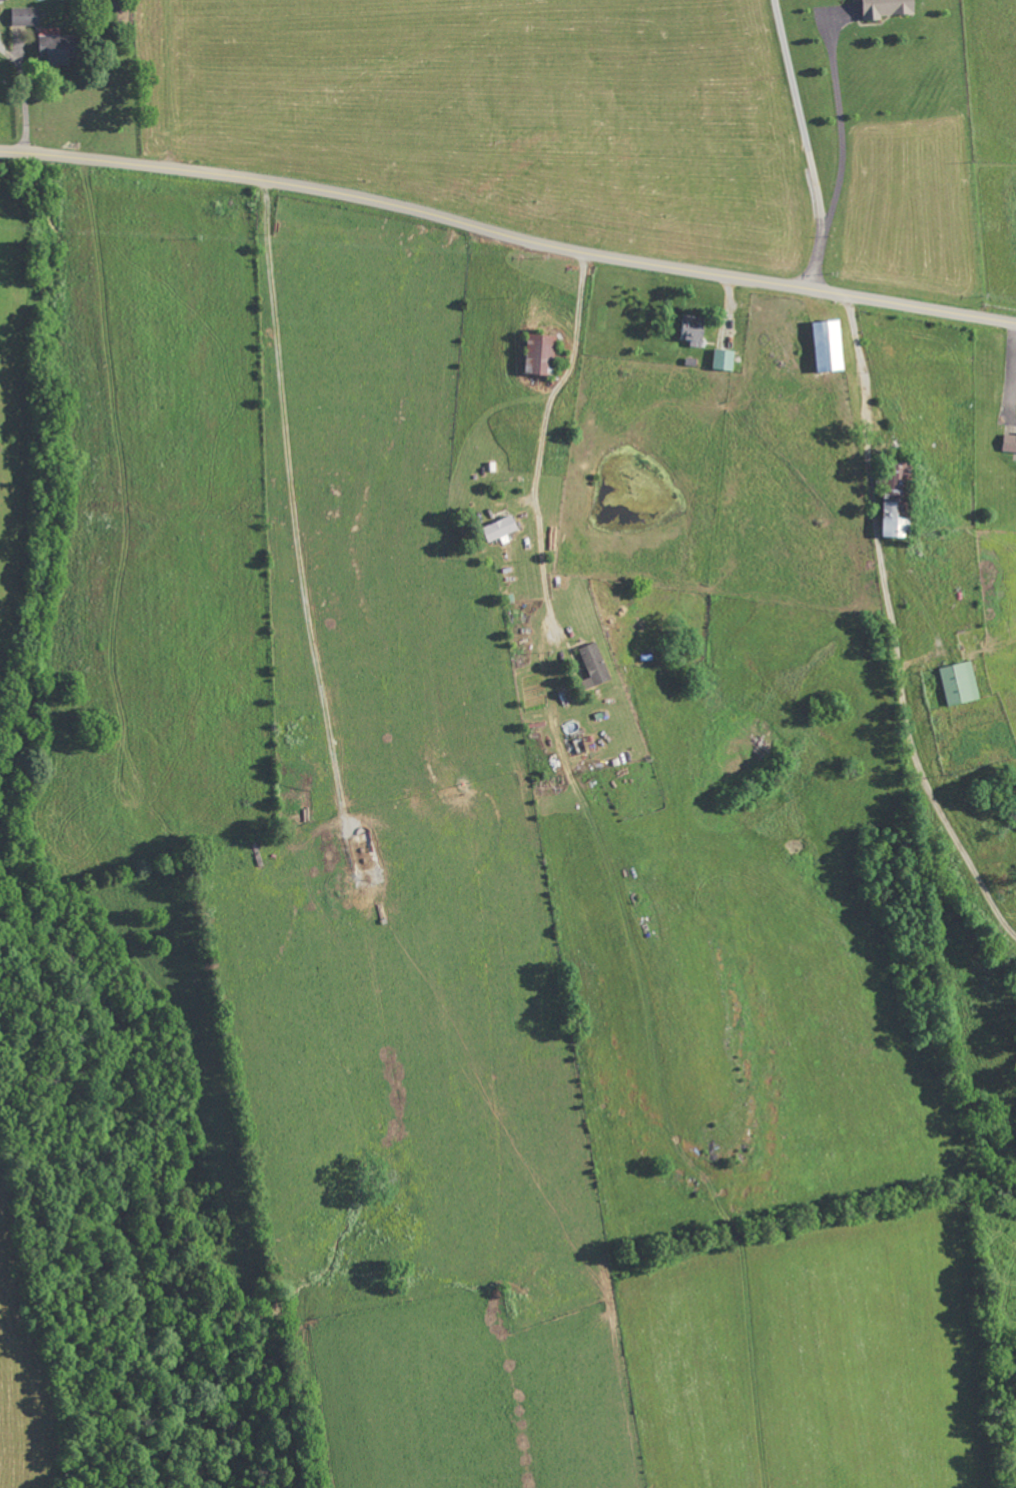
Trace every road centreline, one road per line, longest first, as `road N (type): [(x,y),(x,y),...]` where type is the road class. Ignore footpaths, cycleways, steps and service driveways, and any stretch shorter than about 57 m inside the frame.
road 1 (tertiary): [(0,149),(309,184),(575,248),(1015,320)]

